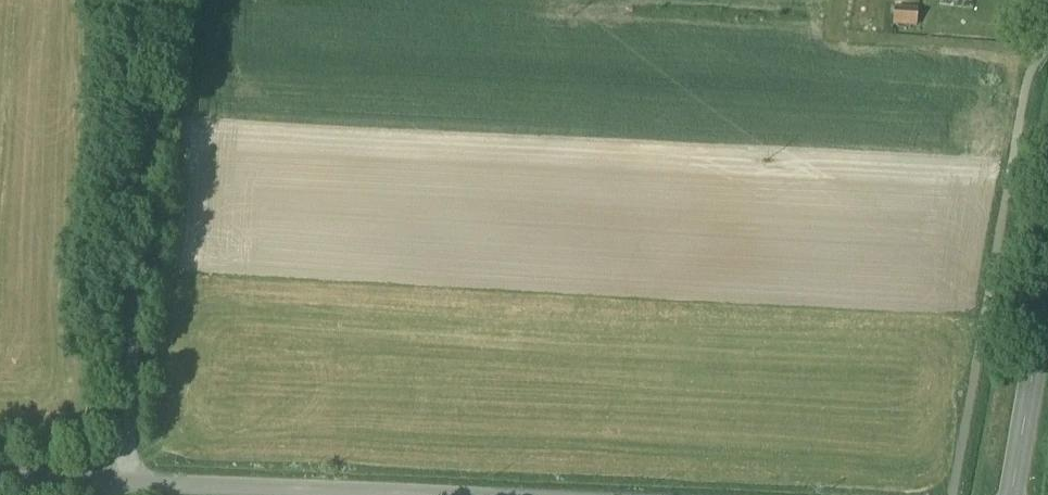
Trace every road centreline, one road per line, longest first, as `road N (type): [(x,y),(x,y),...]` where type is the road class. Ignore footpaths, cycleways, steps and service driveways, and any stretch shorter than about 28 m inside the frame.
road 1 (unclassified): [(152,0),(127,484)]
road 2 (unclassified): [(127,484),(381,494)]
road 3 (tertiary): [(1047,296),(1013,494)]
road 4 (unclassified): [(0,479),(127,484)]

